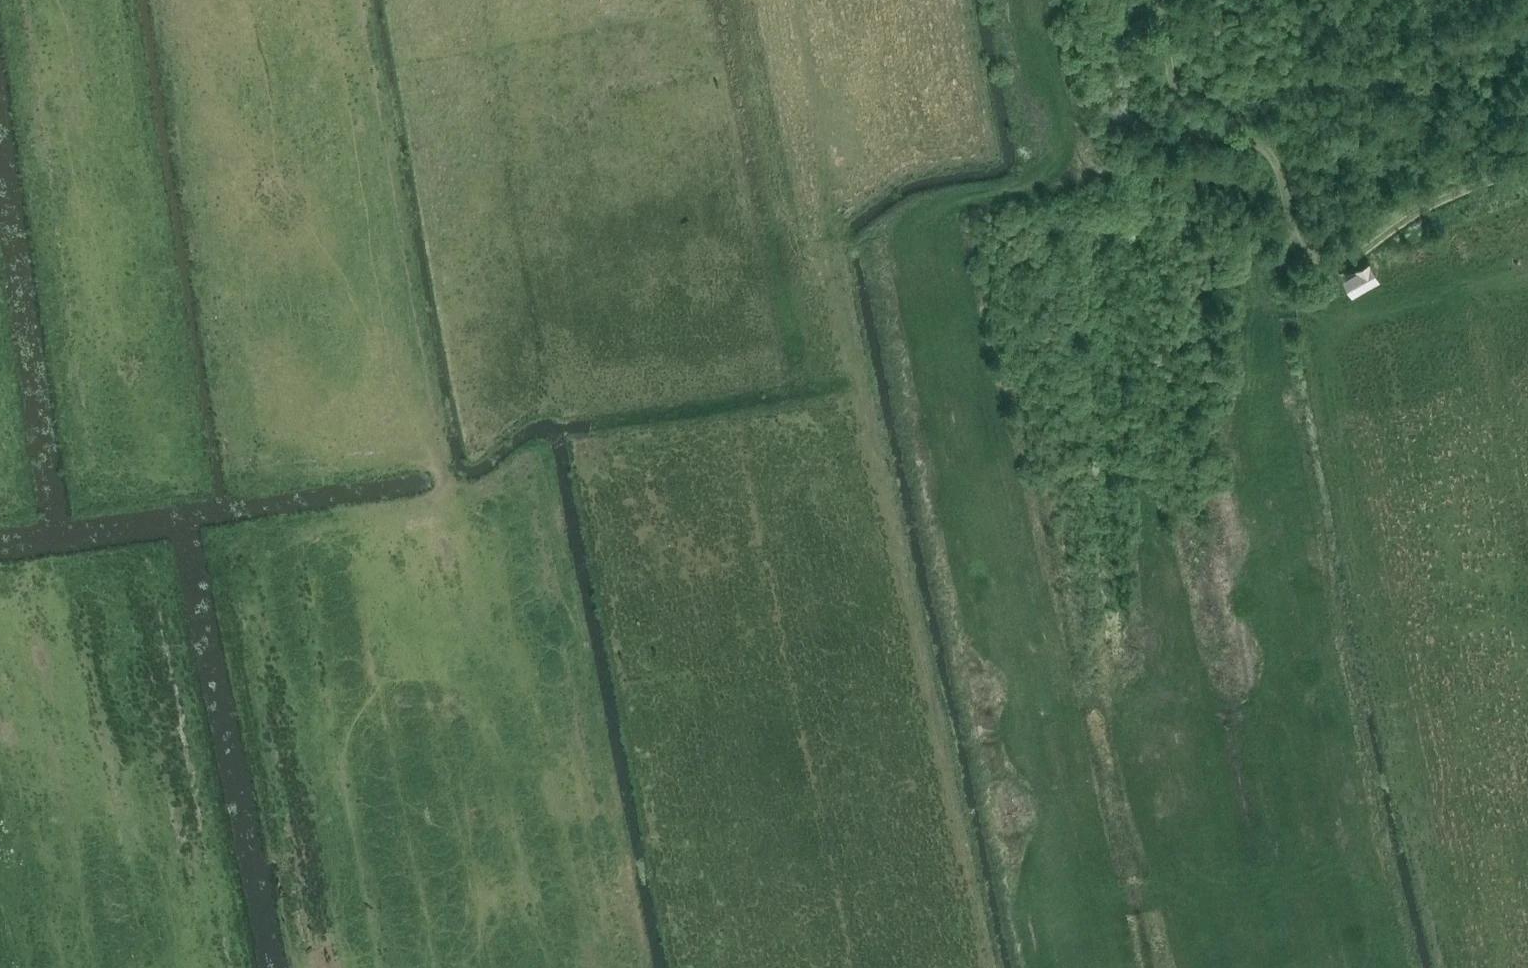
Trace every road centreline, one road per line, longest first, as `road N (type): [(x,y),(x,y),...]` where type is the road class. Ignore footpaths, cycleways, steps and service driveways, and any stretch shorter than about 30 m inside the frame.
road 1 (track): [(1527,170),(1478,180),(1346,260),(1323,262),(1298,241),(1264,149),(1196,131),(1177,107),(1159,0)]

